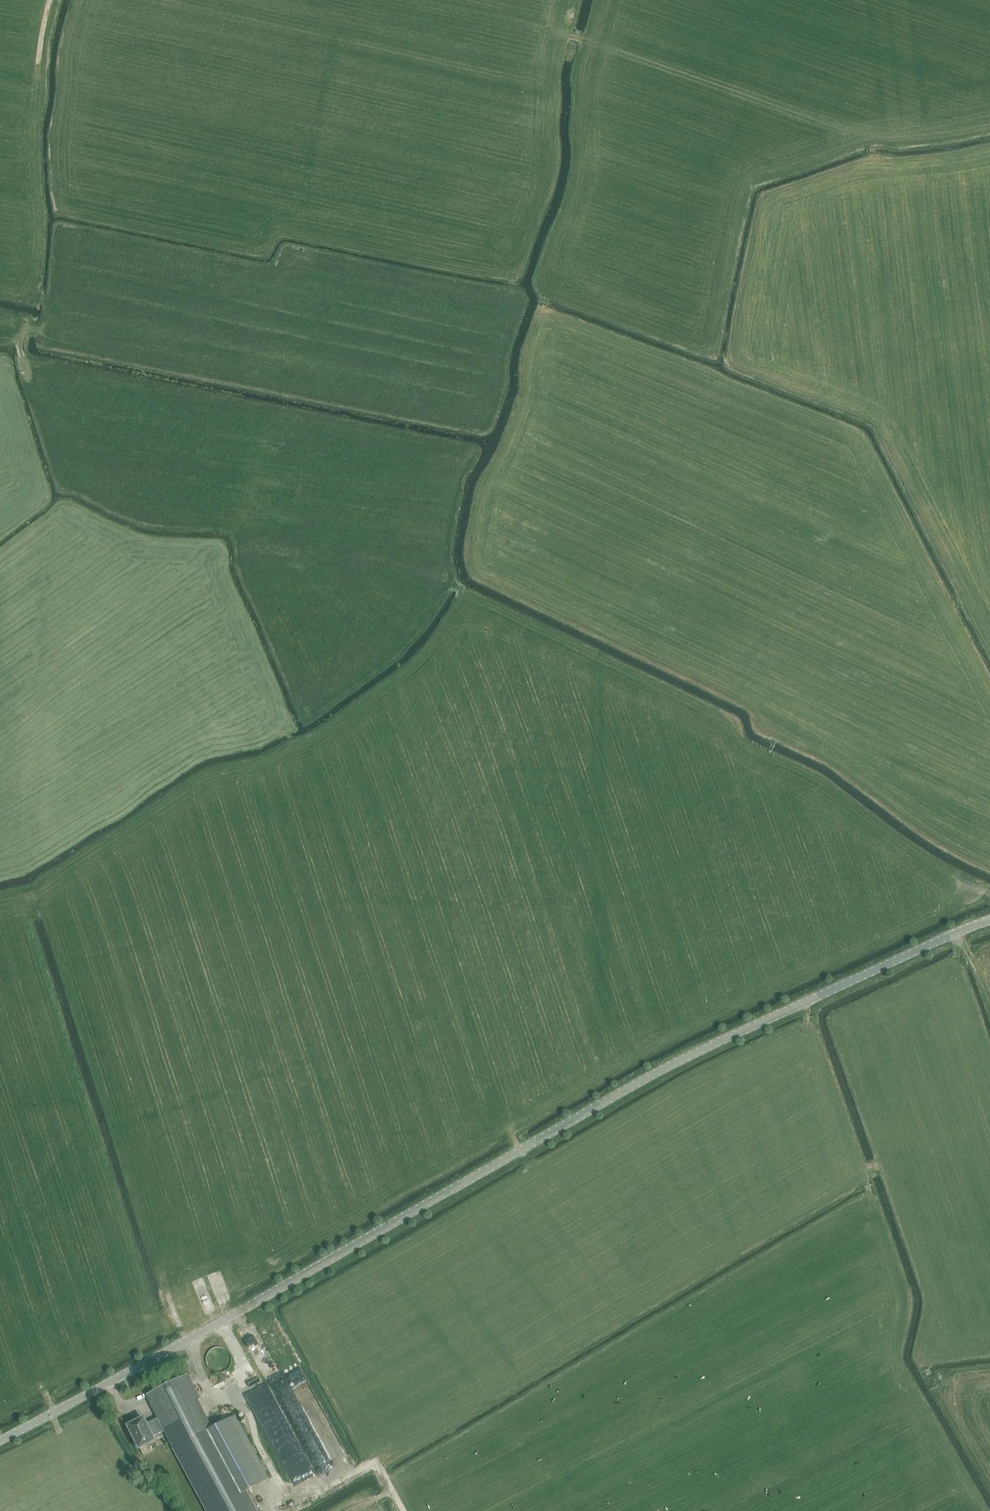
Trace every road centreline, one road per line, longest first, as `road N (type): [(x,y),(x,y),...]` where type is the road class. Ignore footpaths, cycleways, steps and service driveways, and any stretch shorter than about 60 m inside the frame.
road 1 (tertiary): [(0,1441),(660,1070),(989,920)]
road 2 (track): [(403,1510),(376,1461),(318,1493),(257,1491)]
road 3 (track): [(278,1510),(274,1474),(232,1383)]

